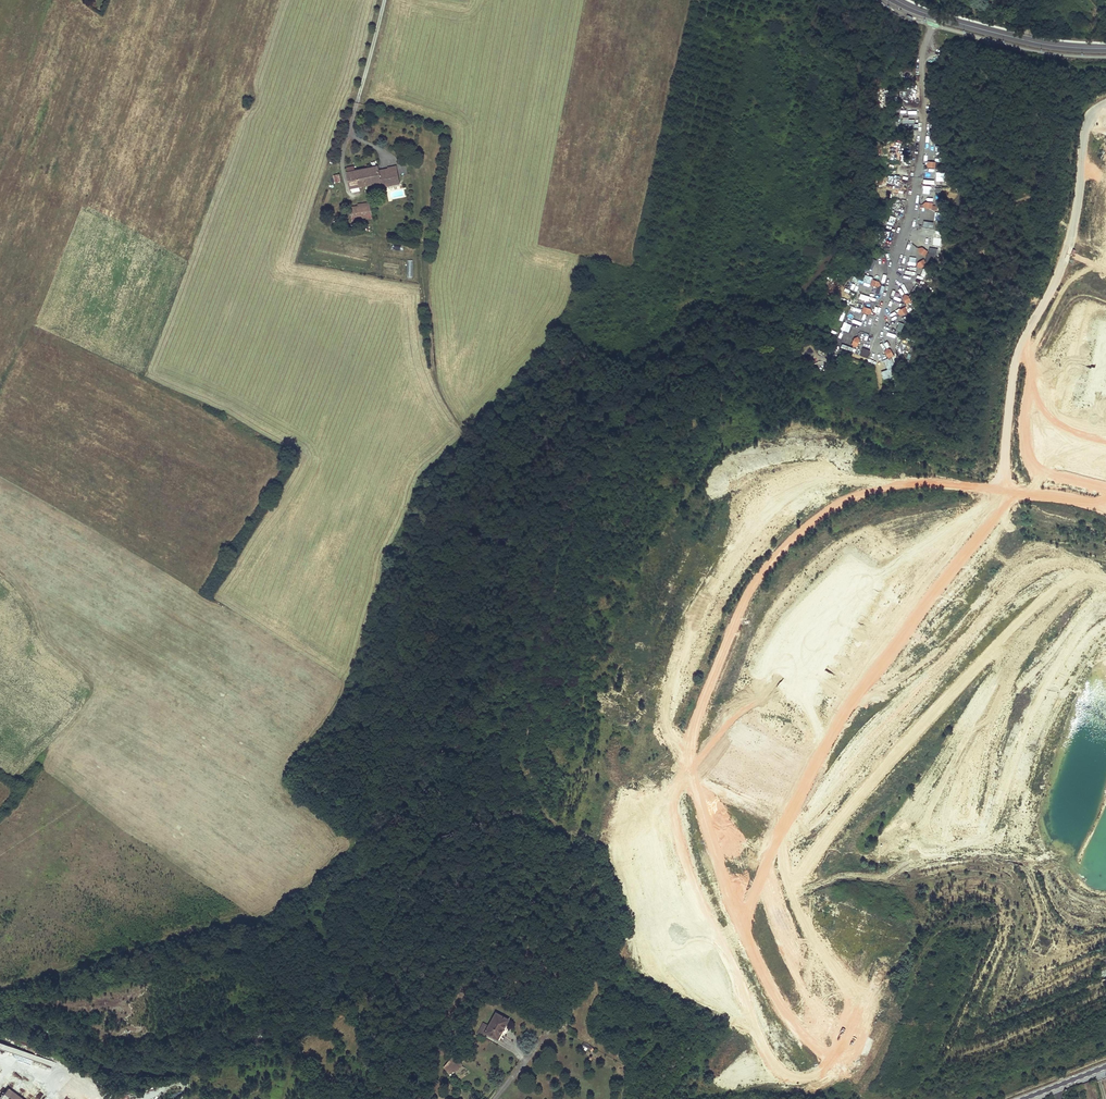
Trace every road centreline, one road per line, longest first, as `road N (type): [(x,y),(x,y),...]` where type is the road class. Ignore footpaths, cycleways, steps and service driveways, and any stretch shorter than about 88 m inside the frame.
road 1 (secondary): [(896,0),(1020,39),(1105,49)]

